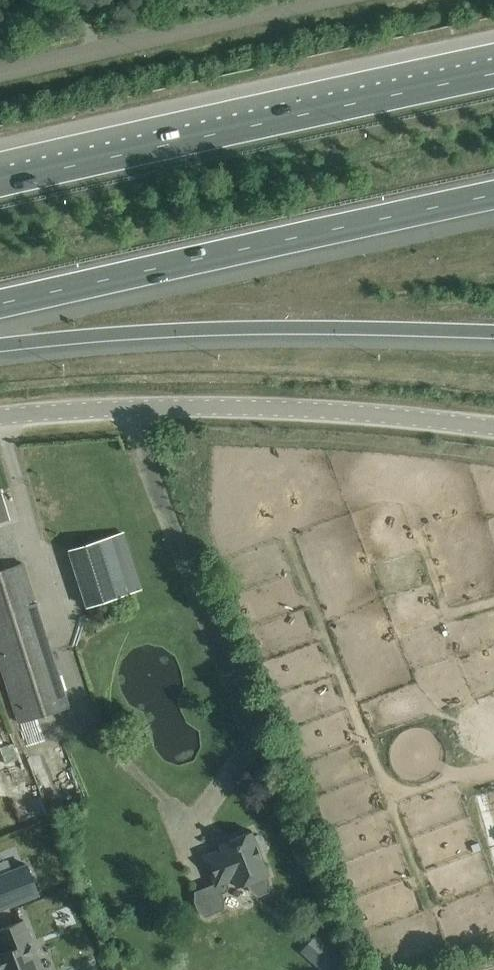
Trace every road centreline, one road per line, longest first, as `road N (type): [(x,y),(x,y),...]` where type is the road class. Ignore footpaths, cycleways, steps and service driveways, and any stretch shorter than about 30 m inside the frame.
road 1 (motorway): [(0,305),(493,195)]
road 2 (motorway): [(493,76),(0,183)]
road 3 (unclassified): [(493,428),(196,406),(0,417)]
road 4 (motorway): [(0,347),(221,332),(493,335)]
road 5 (unclassified): [(0,73),(332,0)]

